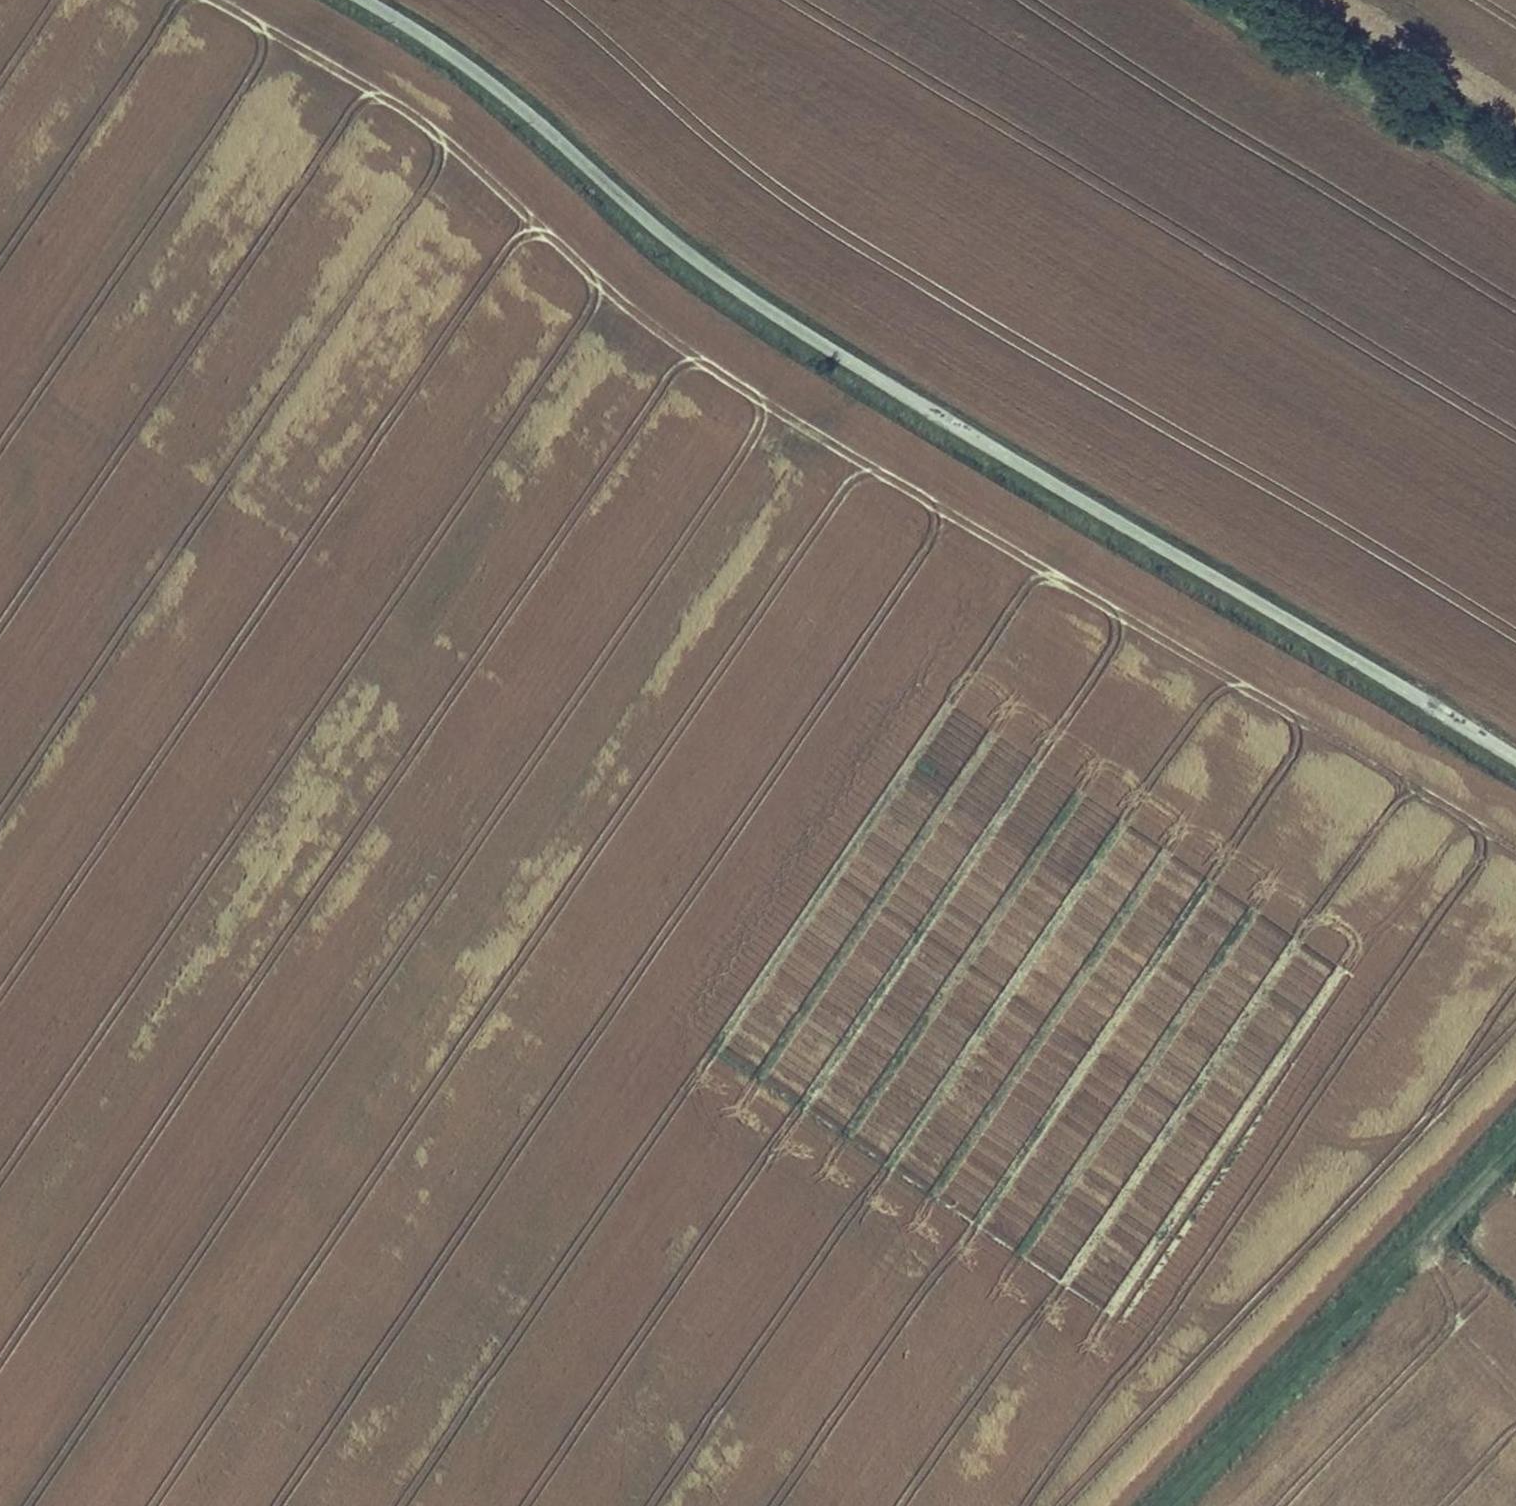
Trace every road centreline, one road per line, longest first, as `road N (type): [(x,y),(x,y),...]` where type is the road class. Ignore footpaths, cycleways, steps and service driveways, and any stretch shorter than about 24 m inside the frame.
road 1 (unclassified): [(1515,760),(835,353),(664,235),(483,78),(364,0)]
road 2 (track): [(1166,1505),(1515,1139)]

